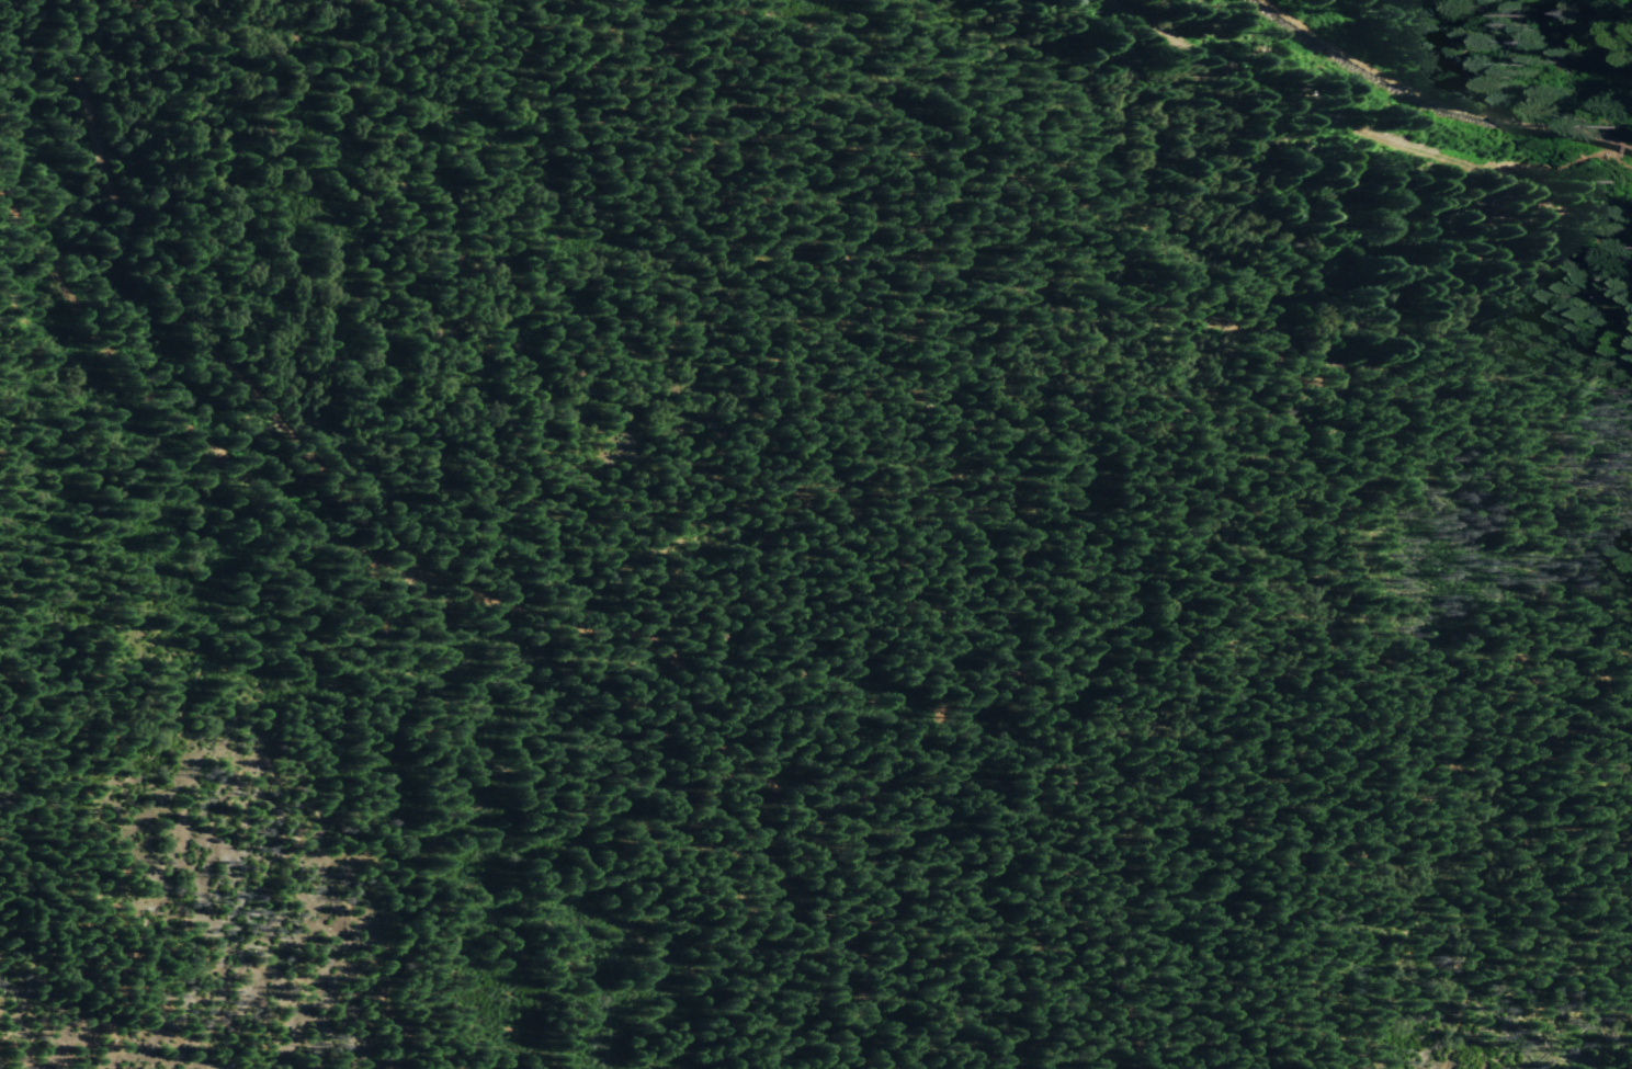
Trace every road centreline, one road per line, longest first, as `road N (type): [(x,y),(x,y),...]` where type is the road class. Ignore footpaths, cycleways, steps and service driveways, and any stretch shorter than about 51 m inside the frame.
road 1 (track): [(1439,1068),(1489,897),(1551,730),(1588,679),(1631,642)]

